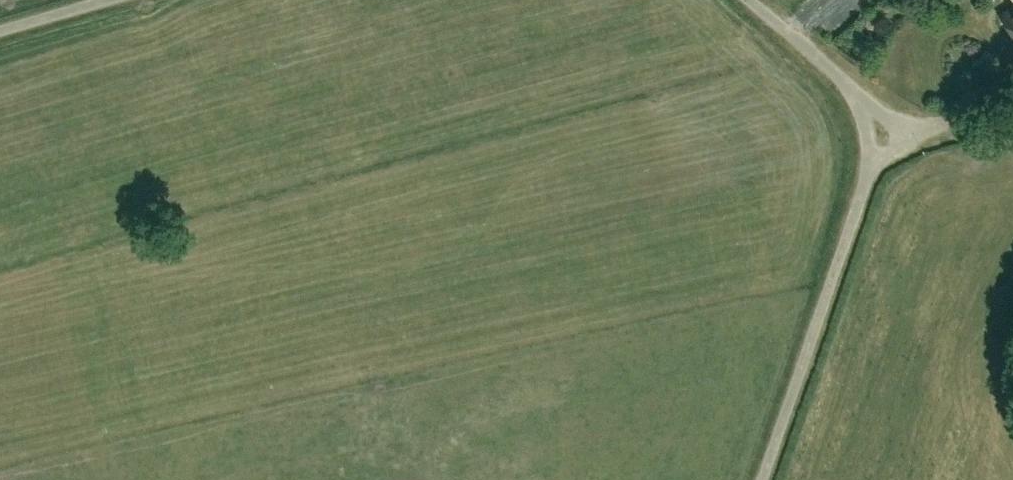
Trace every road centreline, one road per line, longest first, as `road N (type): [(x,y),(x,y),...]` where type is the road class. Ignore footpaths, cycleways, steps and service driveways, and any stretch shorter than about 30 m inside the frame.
road 1 (unclassified): [(753,0),(857,100),(870,146),(761,479)]

